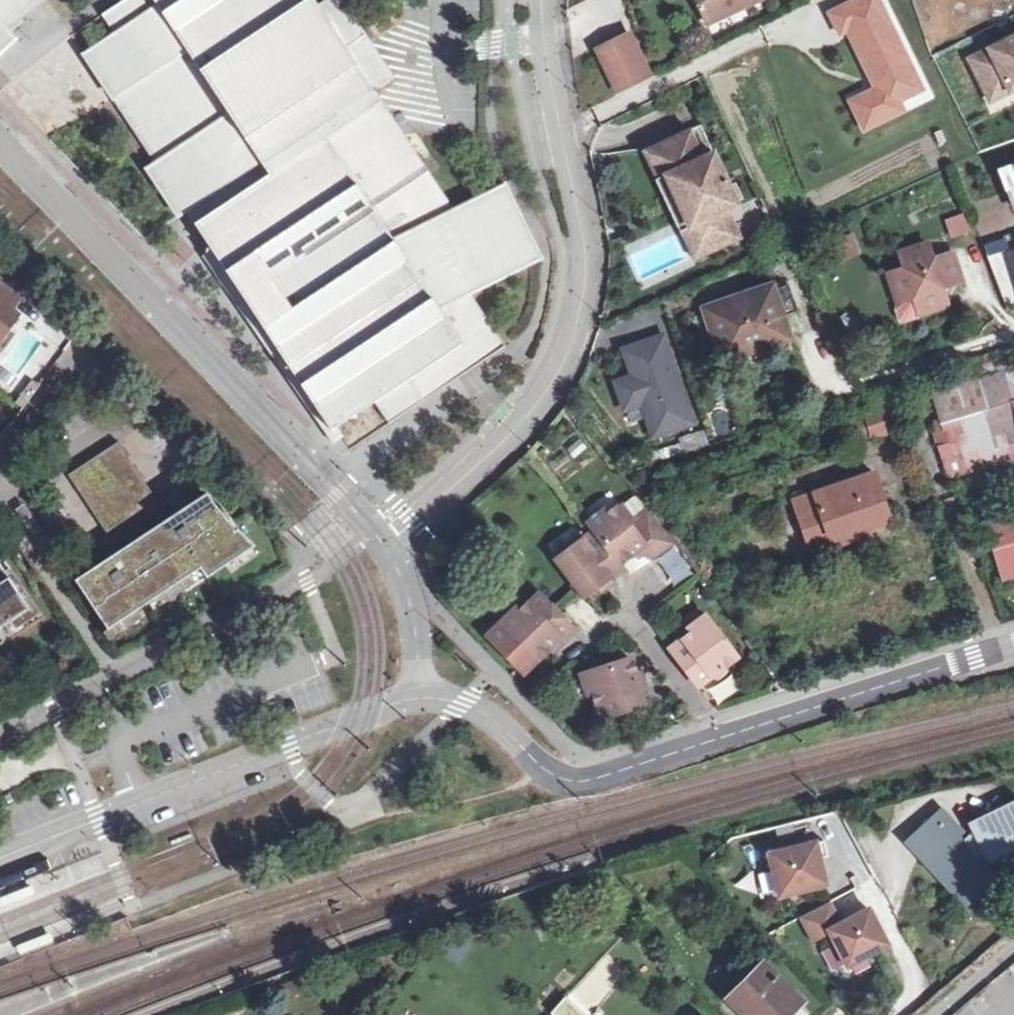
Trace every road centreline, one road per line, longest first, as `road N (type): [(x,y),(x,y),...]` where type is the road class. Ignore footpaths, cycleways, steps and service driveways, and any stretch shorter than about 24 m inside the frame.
road 1 (unclassified): [(1013,645),(586,779),(549,771),(474,710),(427,701)]
road 2 (unclassified): [(389,545),(516,438),(578,346),(592,252),(554,70),(547,0)]
road 3 (unclassified): [(427,701),(350,721),(0,856)]
road 4 (unclassified): [(389,545),(417,603),(427,701)]

